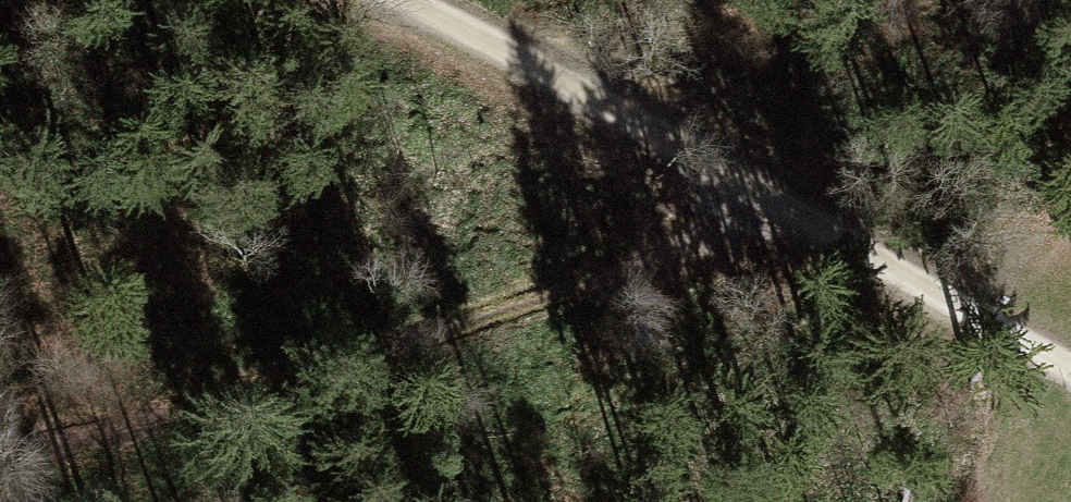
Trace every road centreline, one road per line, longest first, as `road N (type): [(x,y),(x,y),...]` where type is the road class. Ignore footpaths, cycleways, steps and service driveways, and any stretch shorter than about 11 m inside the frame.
road 1 (track): [(776,199),(675,249),(0,462)]
road 2 (track): [(1070,368),(776,199),(398,0)]

